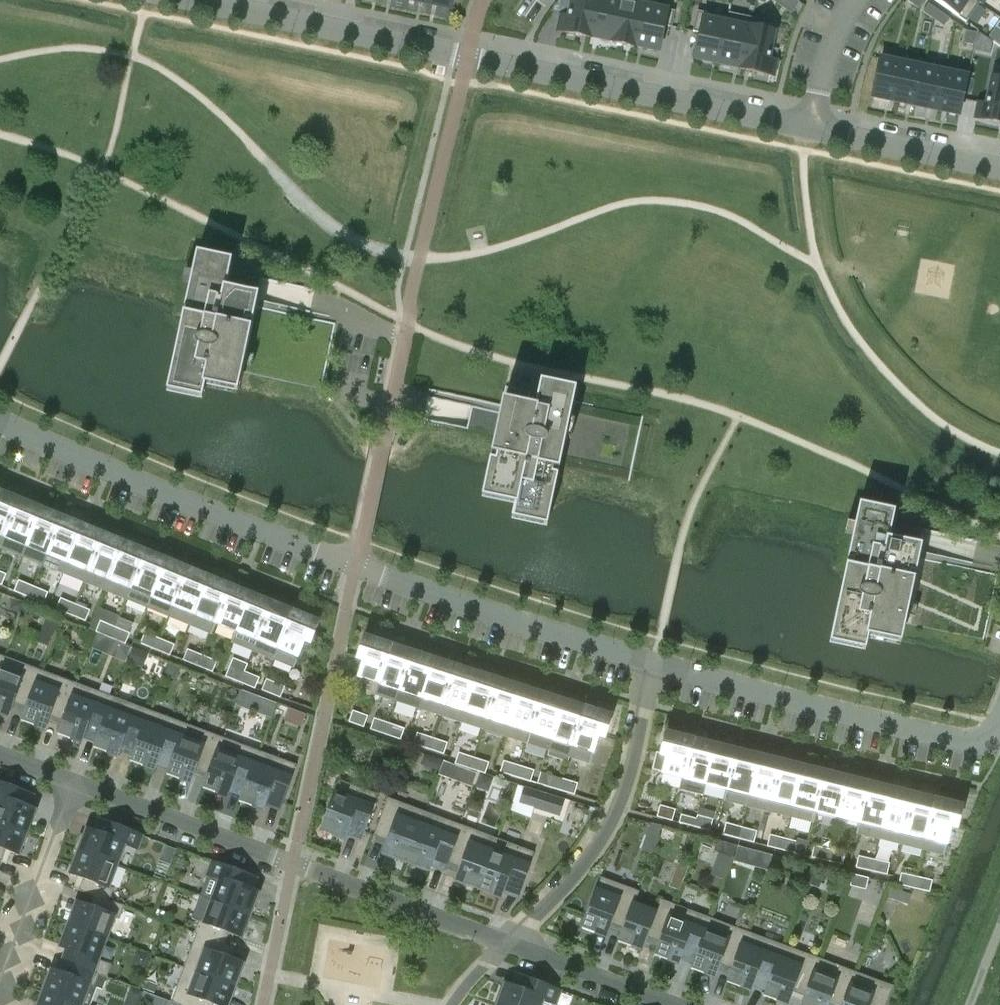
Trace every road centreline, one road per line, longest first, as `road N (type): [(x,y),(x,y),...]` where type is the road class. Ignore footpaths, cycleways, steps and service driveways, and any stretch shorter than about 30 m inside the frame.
road 1 (residential): [(0,423),(356,568)]
road 2 (residential): [(656,665),(988,750),(999,724)]
road 3 (residential): [(656,665),(632,799),(596,856),(508,948)]
road 4 (residential): [(508,67),(191,0)]
road 5 (residential): [(356,568),(656,665)]
road 6 (residential): [(811,129),(508,67)]
road 7 (residential): [(292,865),(72,780)]
road 8 (residential): [(406,339),(356,568)]
road 9 (residential): [(508,948),(292,865)]
road 10 (residential): [(72,780),(0,980)]
road 11 (residential): [(999,168),(811,129)]
road 12 (residential): [(669,1004),(508,948)]
road 13 (residential): [(292,865),(264,1004)]
road 14 (residential): [(854,0),(830,52),(811,129)]

